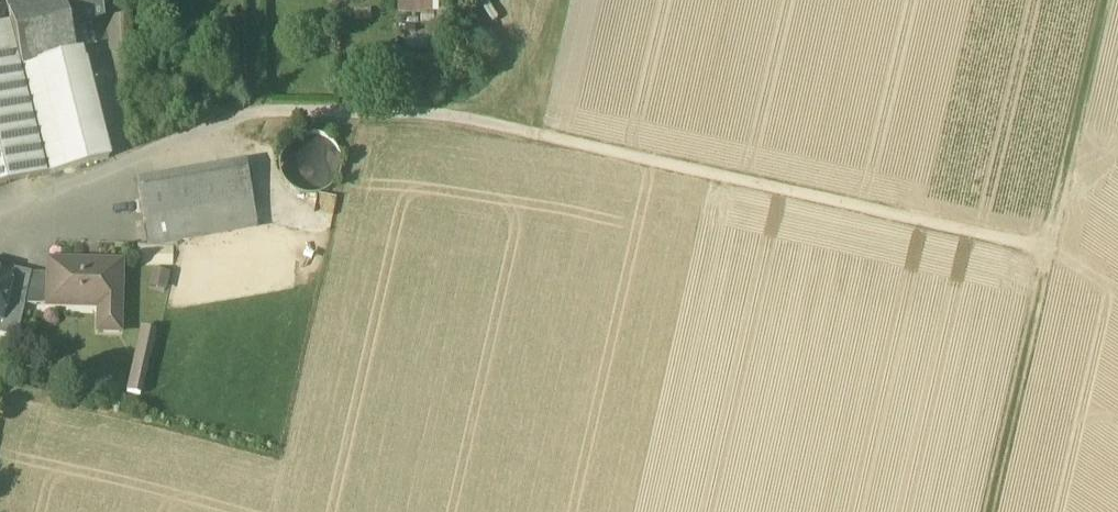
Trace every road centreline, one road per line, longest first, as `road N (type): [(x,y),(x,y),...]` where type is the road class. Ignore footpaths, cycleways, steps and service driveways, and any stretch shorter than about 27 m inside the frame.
road 1 (track): [(456,114),(1061,259)]
road 2 (track): [(1005,511),(1117,0)]
road 3 (residential): [(0,217),(263,111),(456,114)]
road 4 (track): [(116,0),(111,83),(131,167)]

